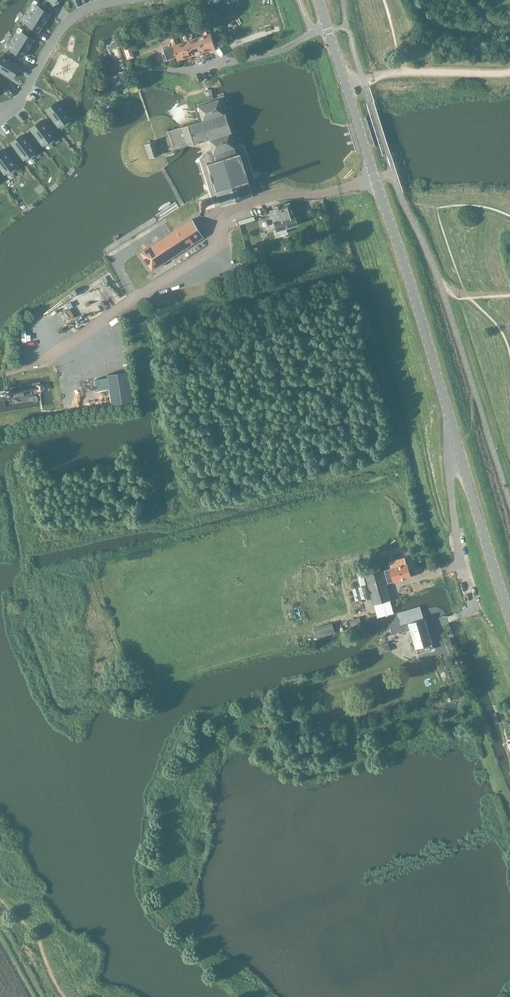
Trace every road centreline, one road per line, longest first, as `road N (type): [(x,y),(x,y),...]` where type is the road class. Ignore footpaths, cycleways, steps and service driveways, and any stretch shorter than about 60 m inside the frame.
road 1 (tertiary): [(509,618),(328,31)]
road 2 (residential): [(328,31),(223,64),(133,73)]

